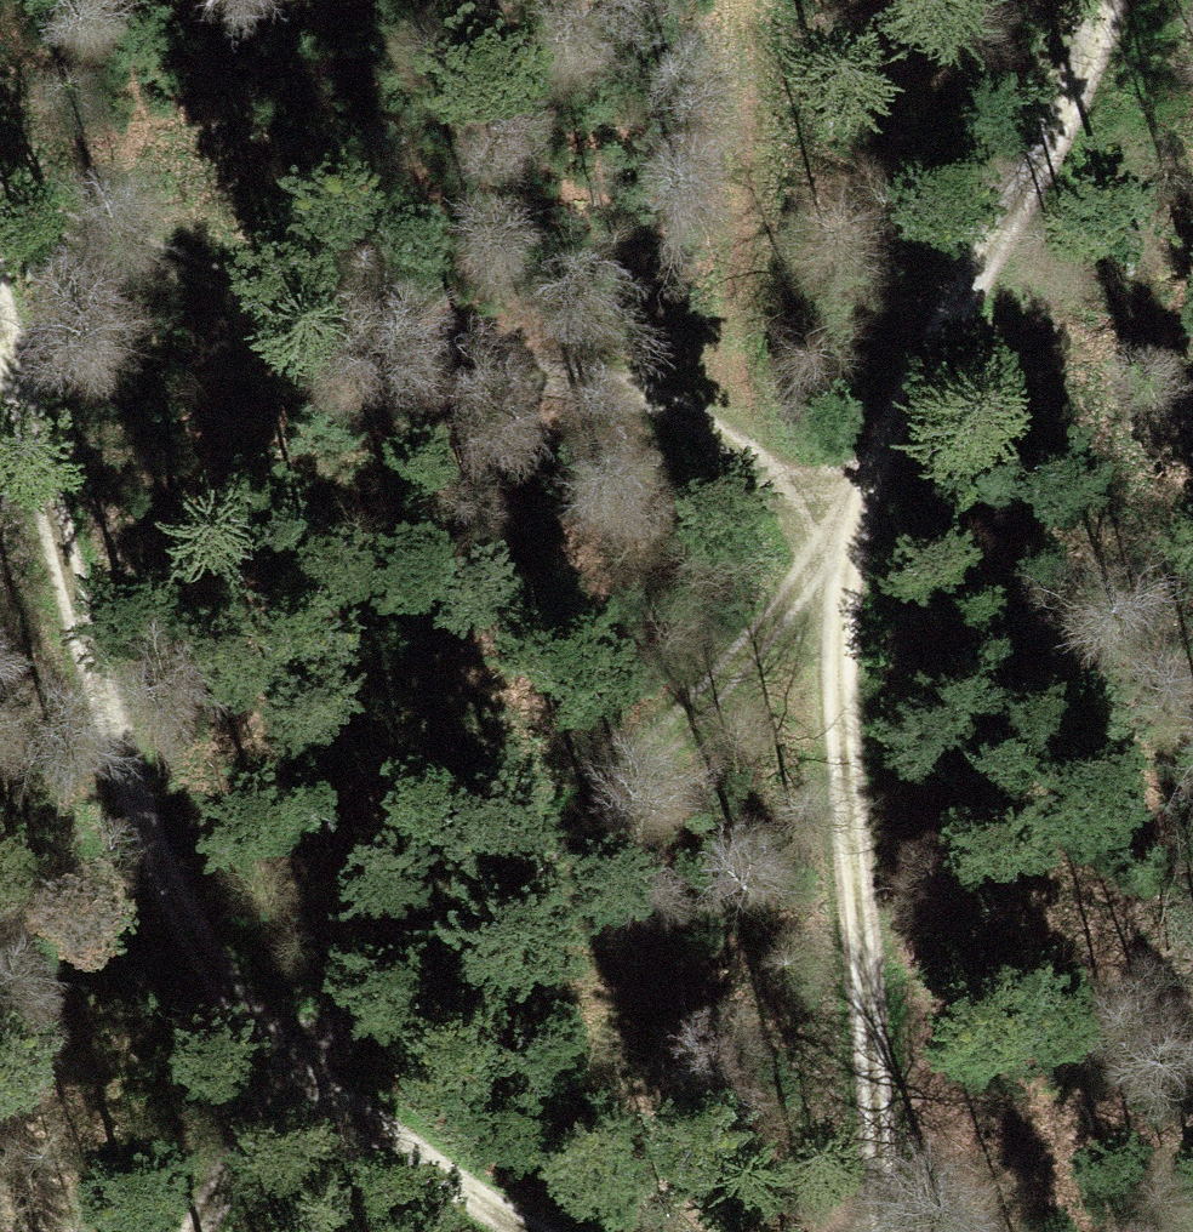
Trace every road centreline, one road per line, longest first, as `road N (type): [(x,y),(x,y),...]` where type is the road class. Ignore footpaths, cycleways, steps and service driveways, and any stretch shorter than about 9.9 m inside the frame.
road 1 (unclassified): [(1109,0),(1046,155),(996,255),(865,466),(843,535),(839,705),(883,1231)]
road 2 (track): [(530,1231),(288,1068),(224,986),(172,897),(122,770),(0,328)]
road 3 (track): [(0,197),(345,331),(646,404),(714,434),(843,535)]
road 4 (track): [(288,1068),(836,611)]
road 5 (track): [(750,0),(745,177),(714,434)]
road 6 (track): [(288,1068),(196,1231)]

